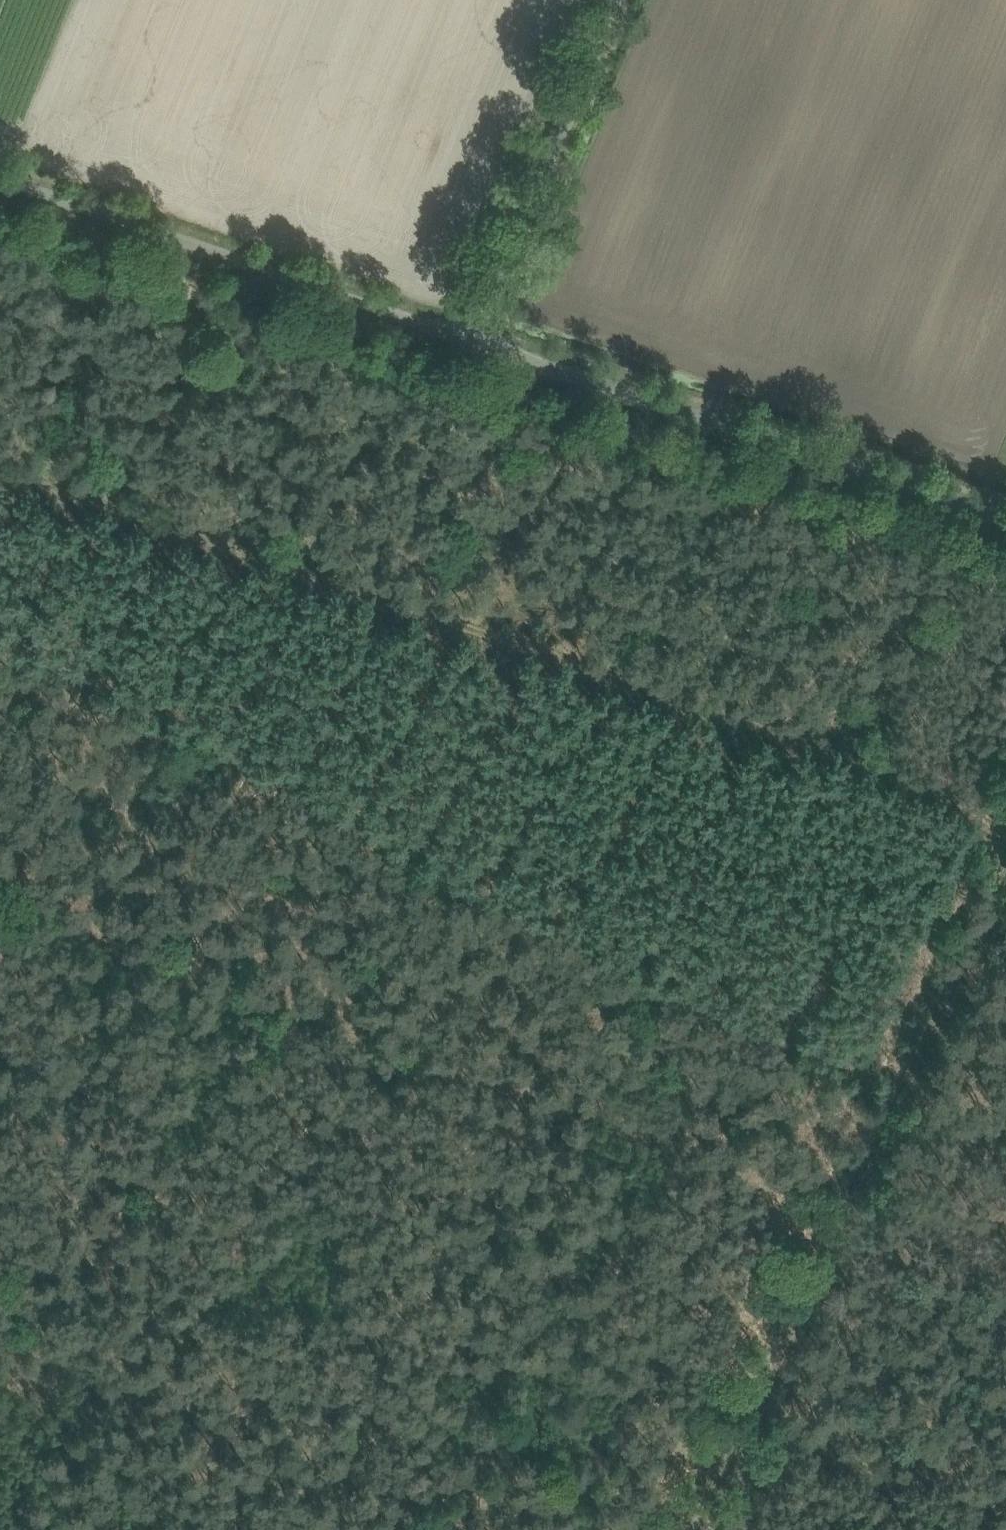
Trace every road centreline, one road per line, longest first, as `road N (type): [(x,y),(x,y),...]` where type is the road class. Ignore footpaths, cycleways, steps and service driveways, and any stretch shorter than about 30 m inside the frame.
road 1 (track): [(1005,861),(679,1529)]
road 2 (unclassified): [(1005,521),(479,343)]
road 3 (unclassified): [(0,178),(479,343)]
road 4 (unclassified): [(479,343),(616,0)]

